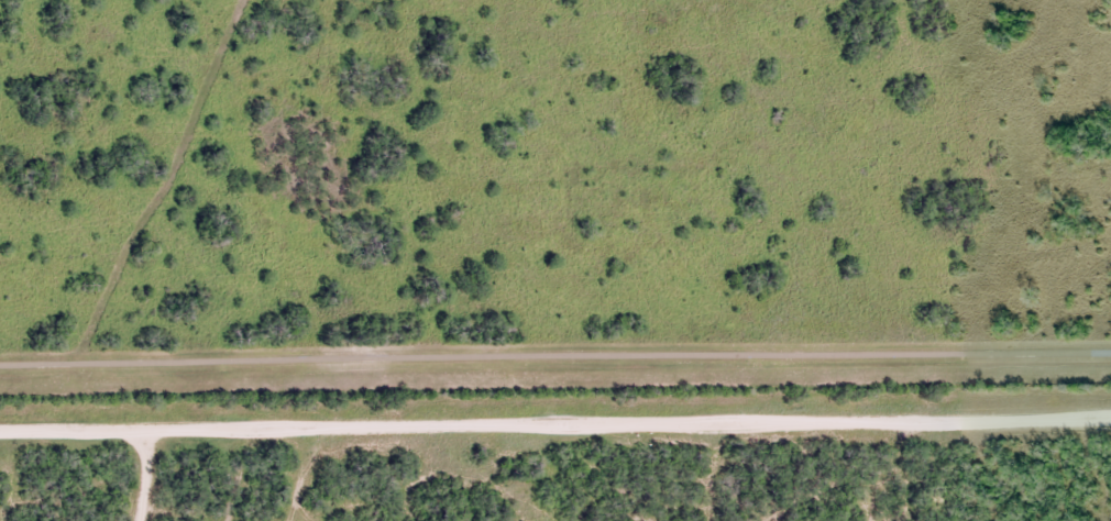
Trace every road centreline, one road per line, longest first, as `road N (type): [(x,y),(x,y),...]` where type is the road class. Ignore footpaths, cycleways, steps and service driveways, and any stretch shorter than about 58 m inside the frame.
road 1 (residential): [(0,383),(1110,367)]
road 2 (residential): [(0,432),(1110,419)]

